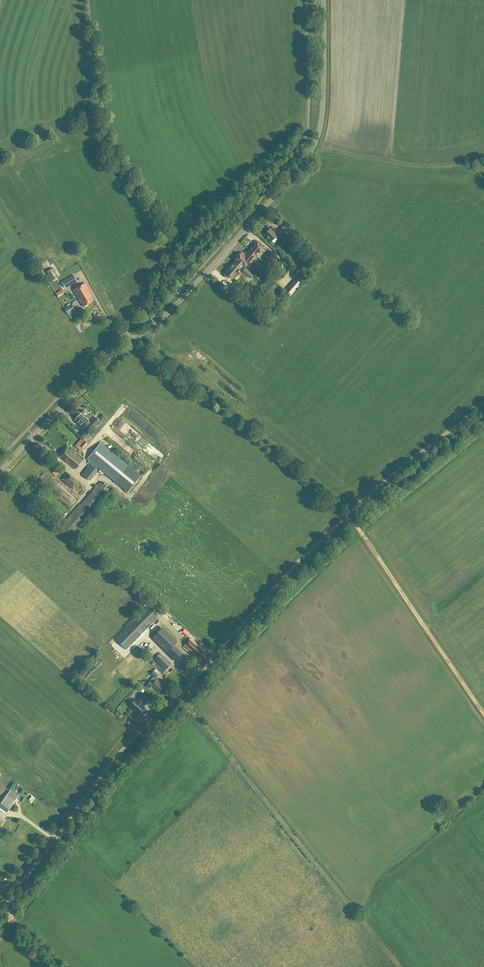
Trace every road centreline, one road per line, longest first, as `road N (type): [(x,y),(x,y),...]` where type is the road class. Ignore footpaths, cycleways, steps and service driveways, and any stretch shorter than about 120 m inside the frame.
road 1 (unclassified): [(5,886),(27,875),(119,754),(298,562),(483,403)]
road 2 (tertiary): [(0,472),(184,297),(308,160),(321,122),(324,0)]
road 3 (track): [(126,333),(345,511),(483,713)]
road 4 (track): [(399,966),(179,695)]

